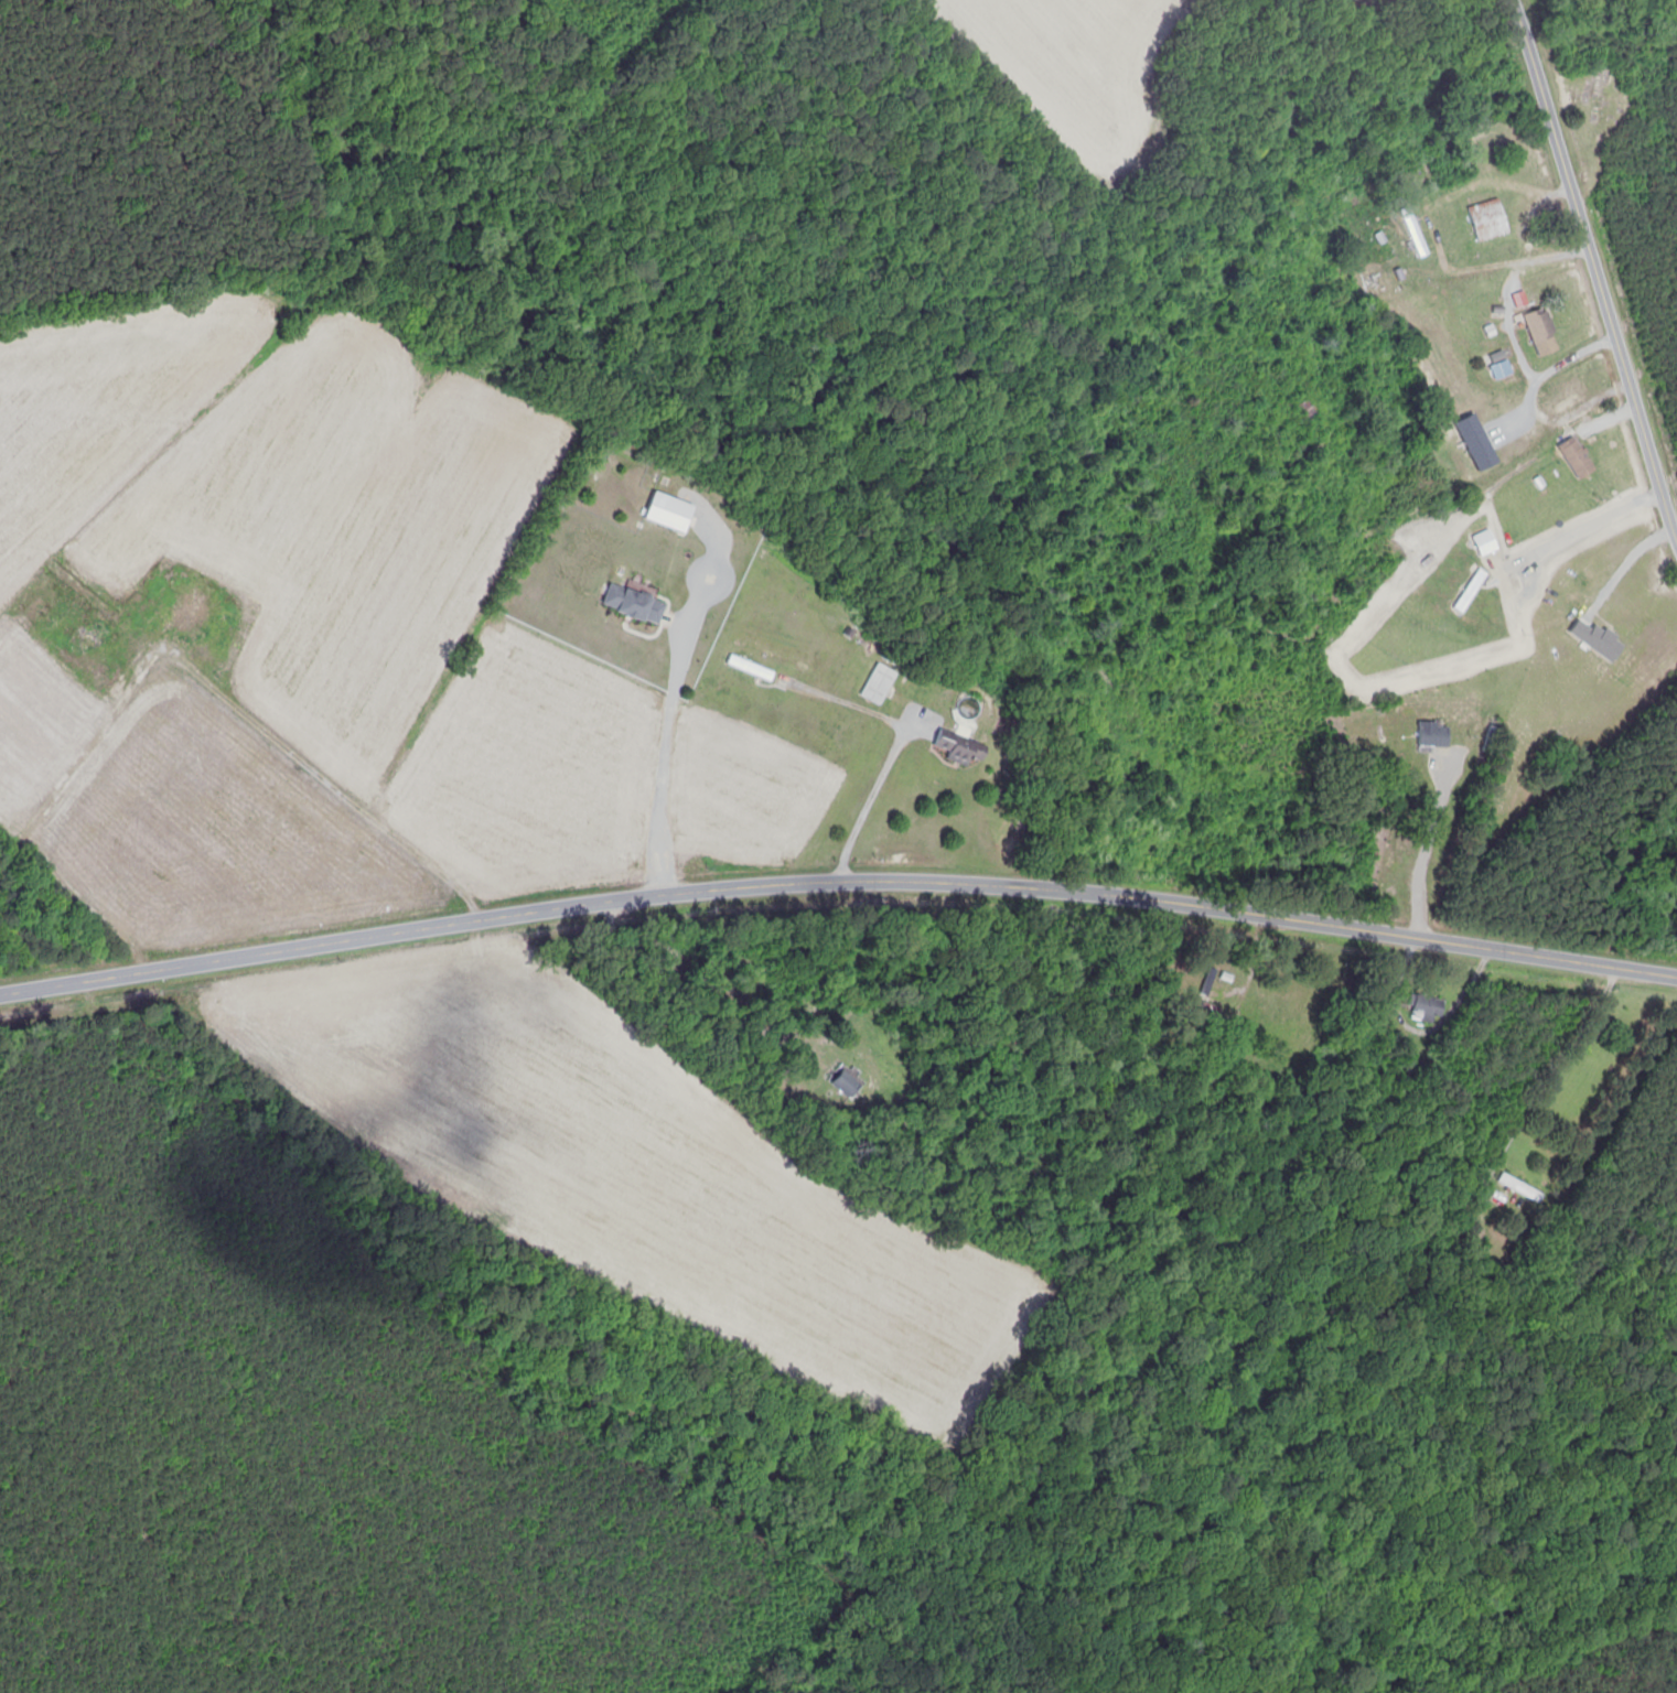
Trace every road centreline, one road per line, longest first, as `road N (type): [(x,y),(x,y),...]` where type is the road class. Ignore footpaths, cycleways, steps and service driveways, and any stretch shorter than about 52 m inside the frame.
road 1 (primary): [(0,995),(548,908),(841,881),(1087,893),(1676,977)]
road 2 (residential): [(1676,547),(1513,0)]
road 3 (residential): [(659,894),(663,753),(684,662)]

